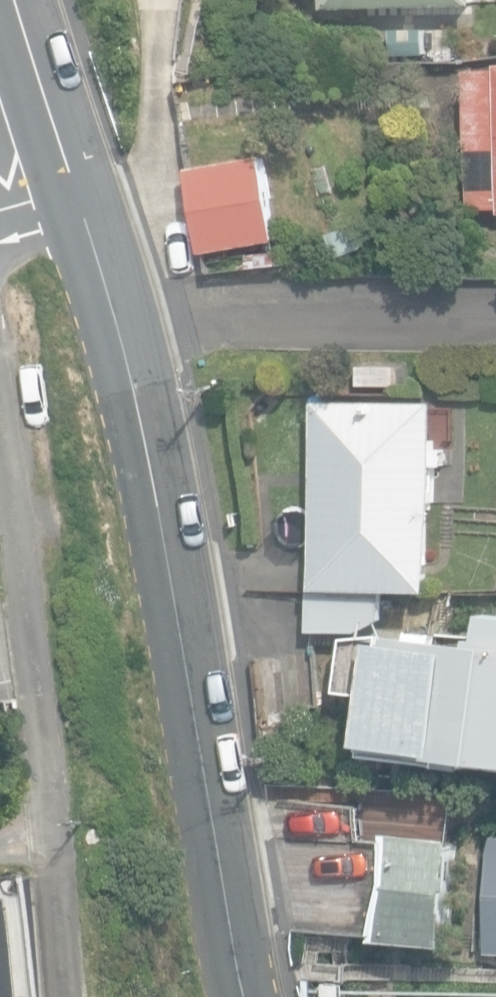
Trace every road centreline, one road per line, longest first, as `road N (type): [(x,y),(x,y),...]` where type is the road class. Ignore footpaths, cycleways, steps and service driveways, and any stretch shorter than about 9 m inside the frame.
road 1 (residential): [(70,172),(120,330),(245,996)]
road 2 (residential): [(67,826),(0,483)]
road 3 (residential): [(20,0),(70,172)]
road 4 (residential): [(82,996),(67,826)]

